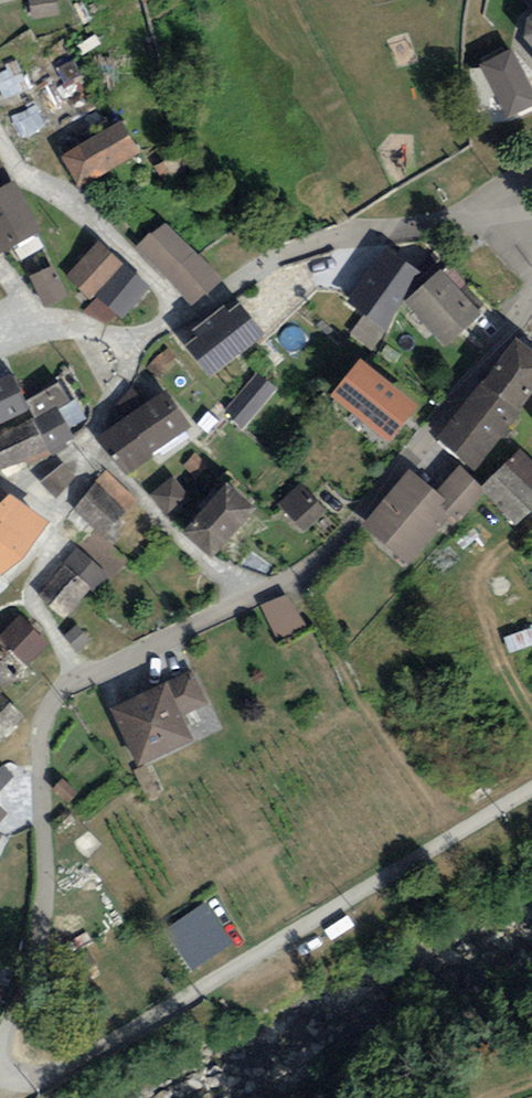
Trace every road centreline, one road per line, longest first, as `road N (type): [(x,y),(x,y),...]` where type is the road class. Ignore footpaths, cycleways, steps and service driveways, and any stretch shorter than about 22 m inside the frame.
road 1 (residential): [(7,1067),(5,1034),(41,914),(37,768),(55,702),(95,670),(261,591),(331,547),(462,385),(531,283)]
road 2 (residential): [(7,1067),(64,1067),(531,788)]
road 3 (residential): [(190,312),(297,249),(474,210)]

